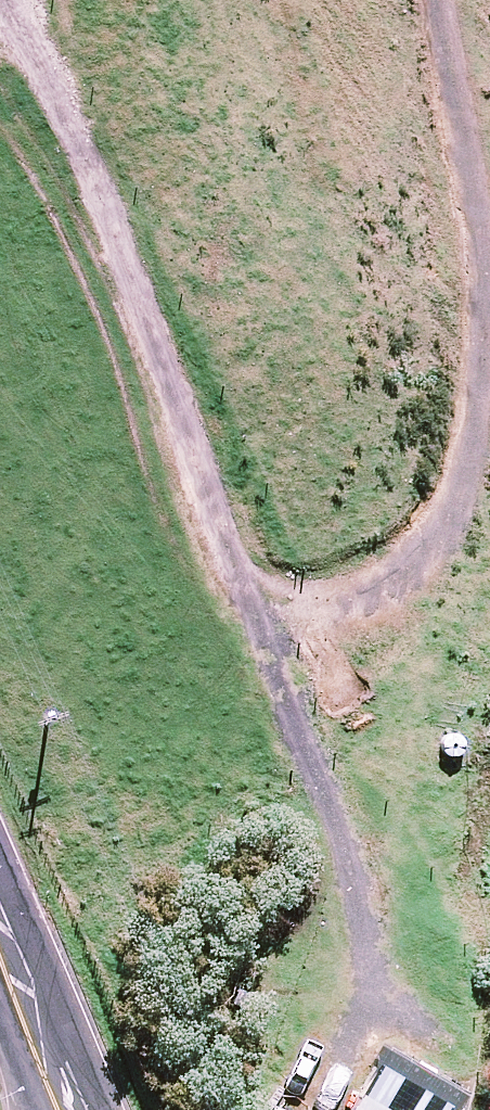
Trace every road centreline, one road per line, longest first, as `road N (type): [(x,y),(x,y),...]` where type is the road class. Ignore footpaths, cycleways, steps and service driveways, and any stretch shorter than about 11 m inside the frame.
road 1 (track): [(18,0),(128,163),(216,532),(255,563),(343,579),(397,536),(467,325),(457,131),(429,0)]
road 2 (tertiary): [(0,943),(62,1109)]

